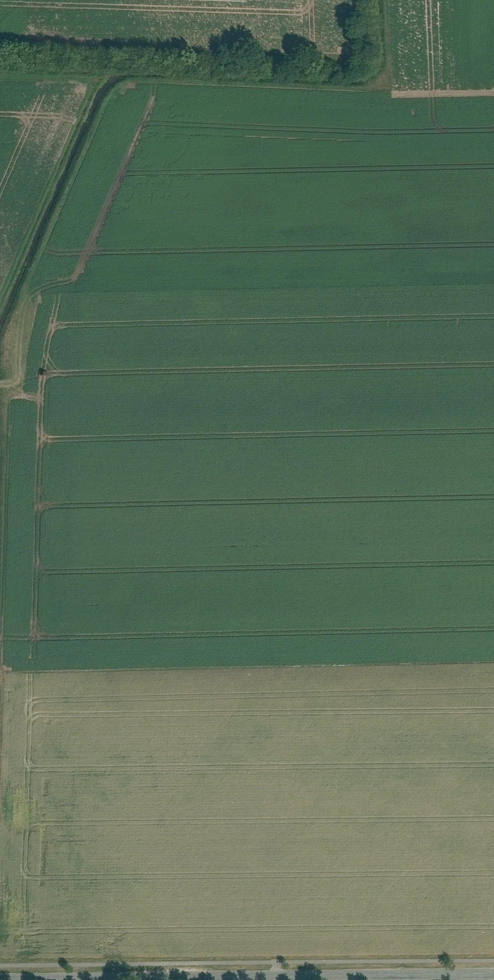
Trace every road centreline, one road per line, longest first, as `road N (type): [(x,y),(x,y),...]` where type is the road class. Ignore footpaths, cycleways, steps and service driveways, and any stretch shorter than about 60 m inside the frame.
road 1 (tertiary): [(0,979),(493,975)]

